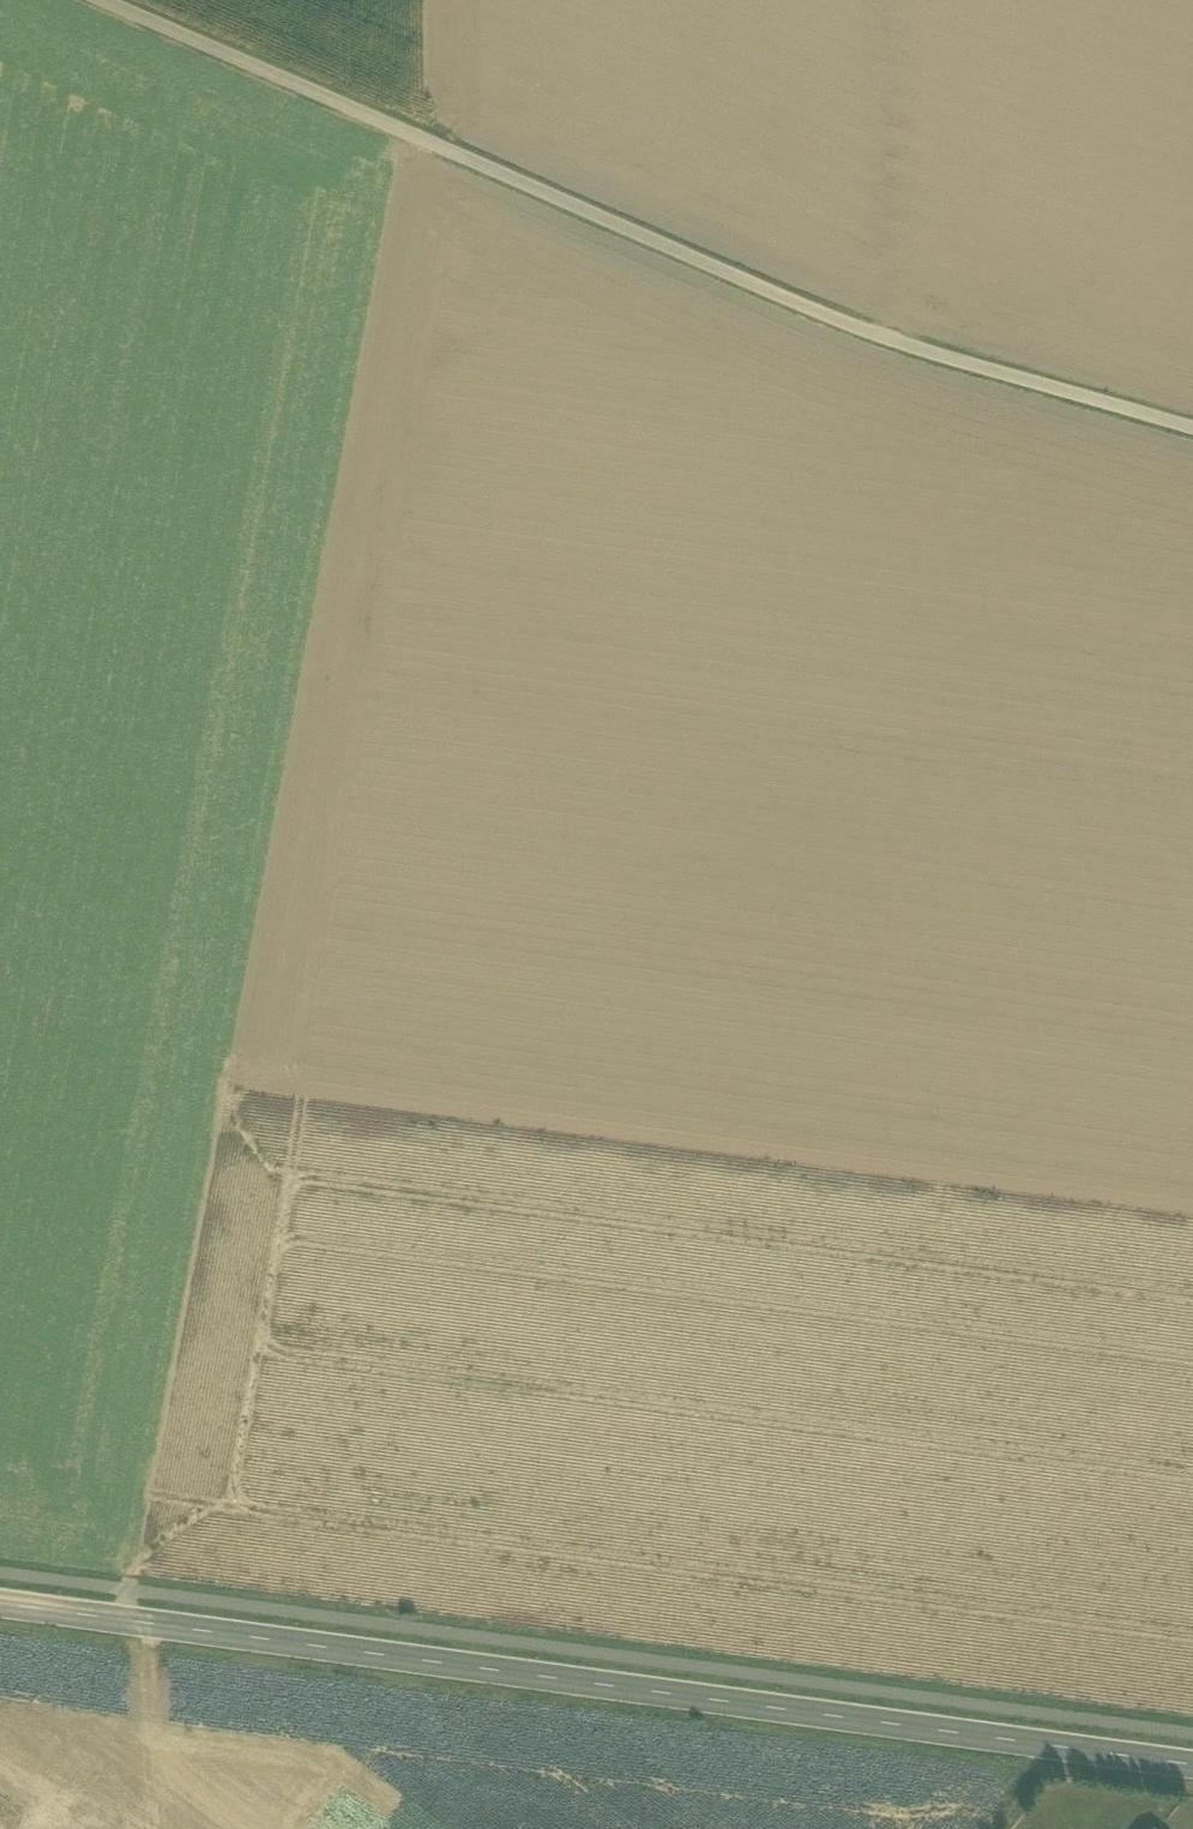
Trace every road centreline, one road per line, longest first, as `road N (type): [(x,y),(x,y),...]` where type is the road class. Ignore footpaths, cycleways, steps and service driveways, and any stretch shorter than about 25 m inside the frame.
road 1 (tertiary): [(1192,1765),(0,1605)]
road 2 (unclassified): [(101,0),(846,325),(1192,427)]

